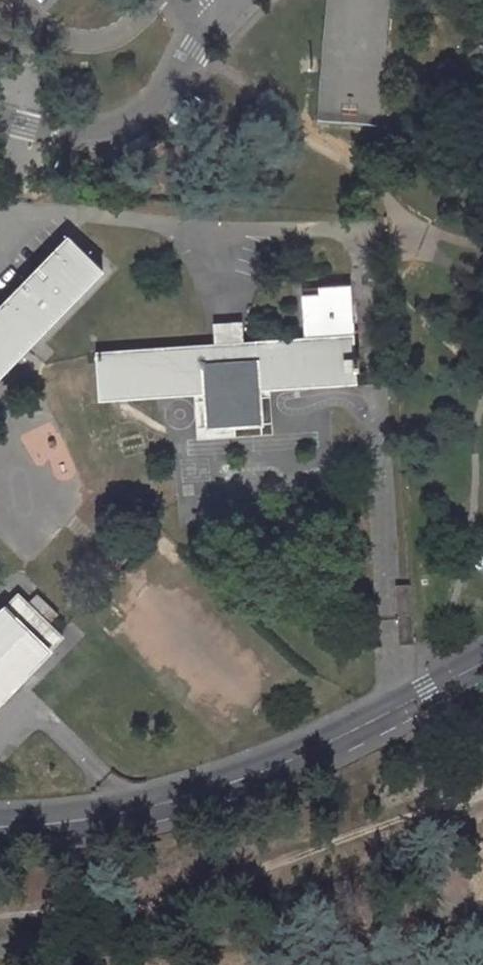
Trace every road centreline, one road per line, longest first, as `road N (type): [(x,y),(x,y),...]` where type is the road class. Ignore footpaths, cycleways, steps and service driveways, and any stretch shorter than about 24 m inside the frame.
road 1 (secondary): [(0,825),(184,799),(297,758),(482,665)]
road 2 (residential): [(0,120),(71,137),(131,131),(152,114),(228,8)]

